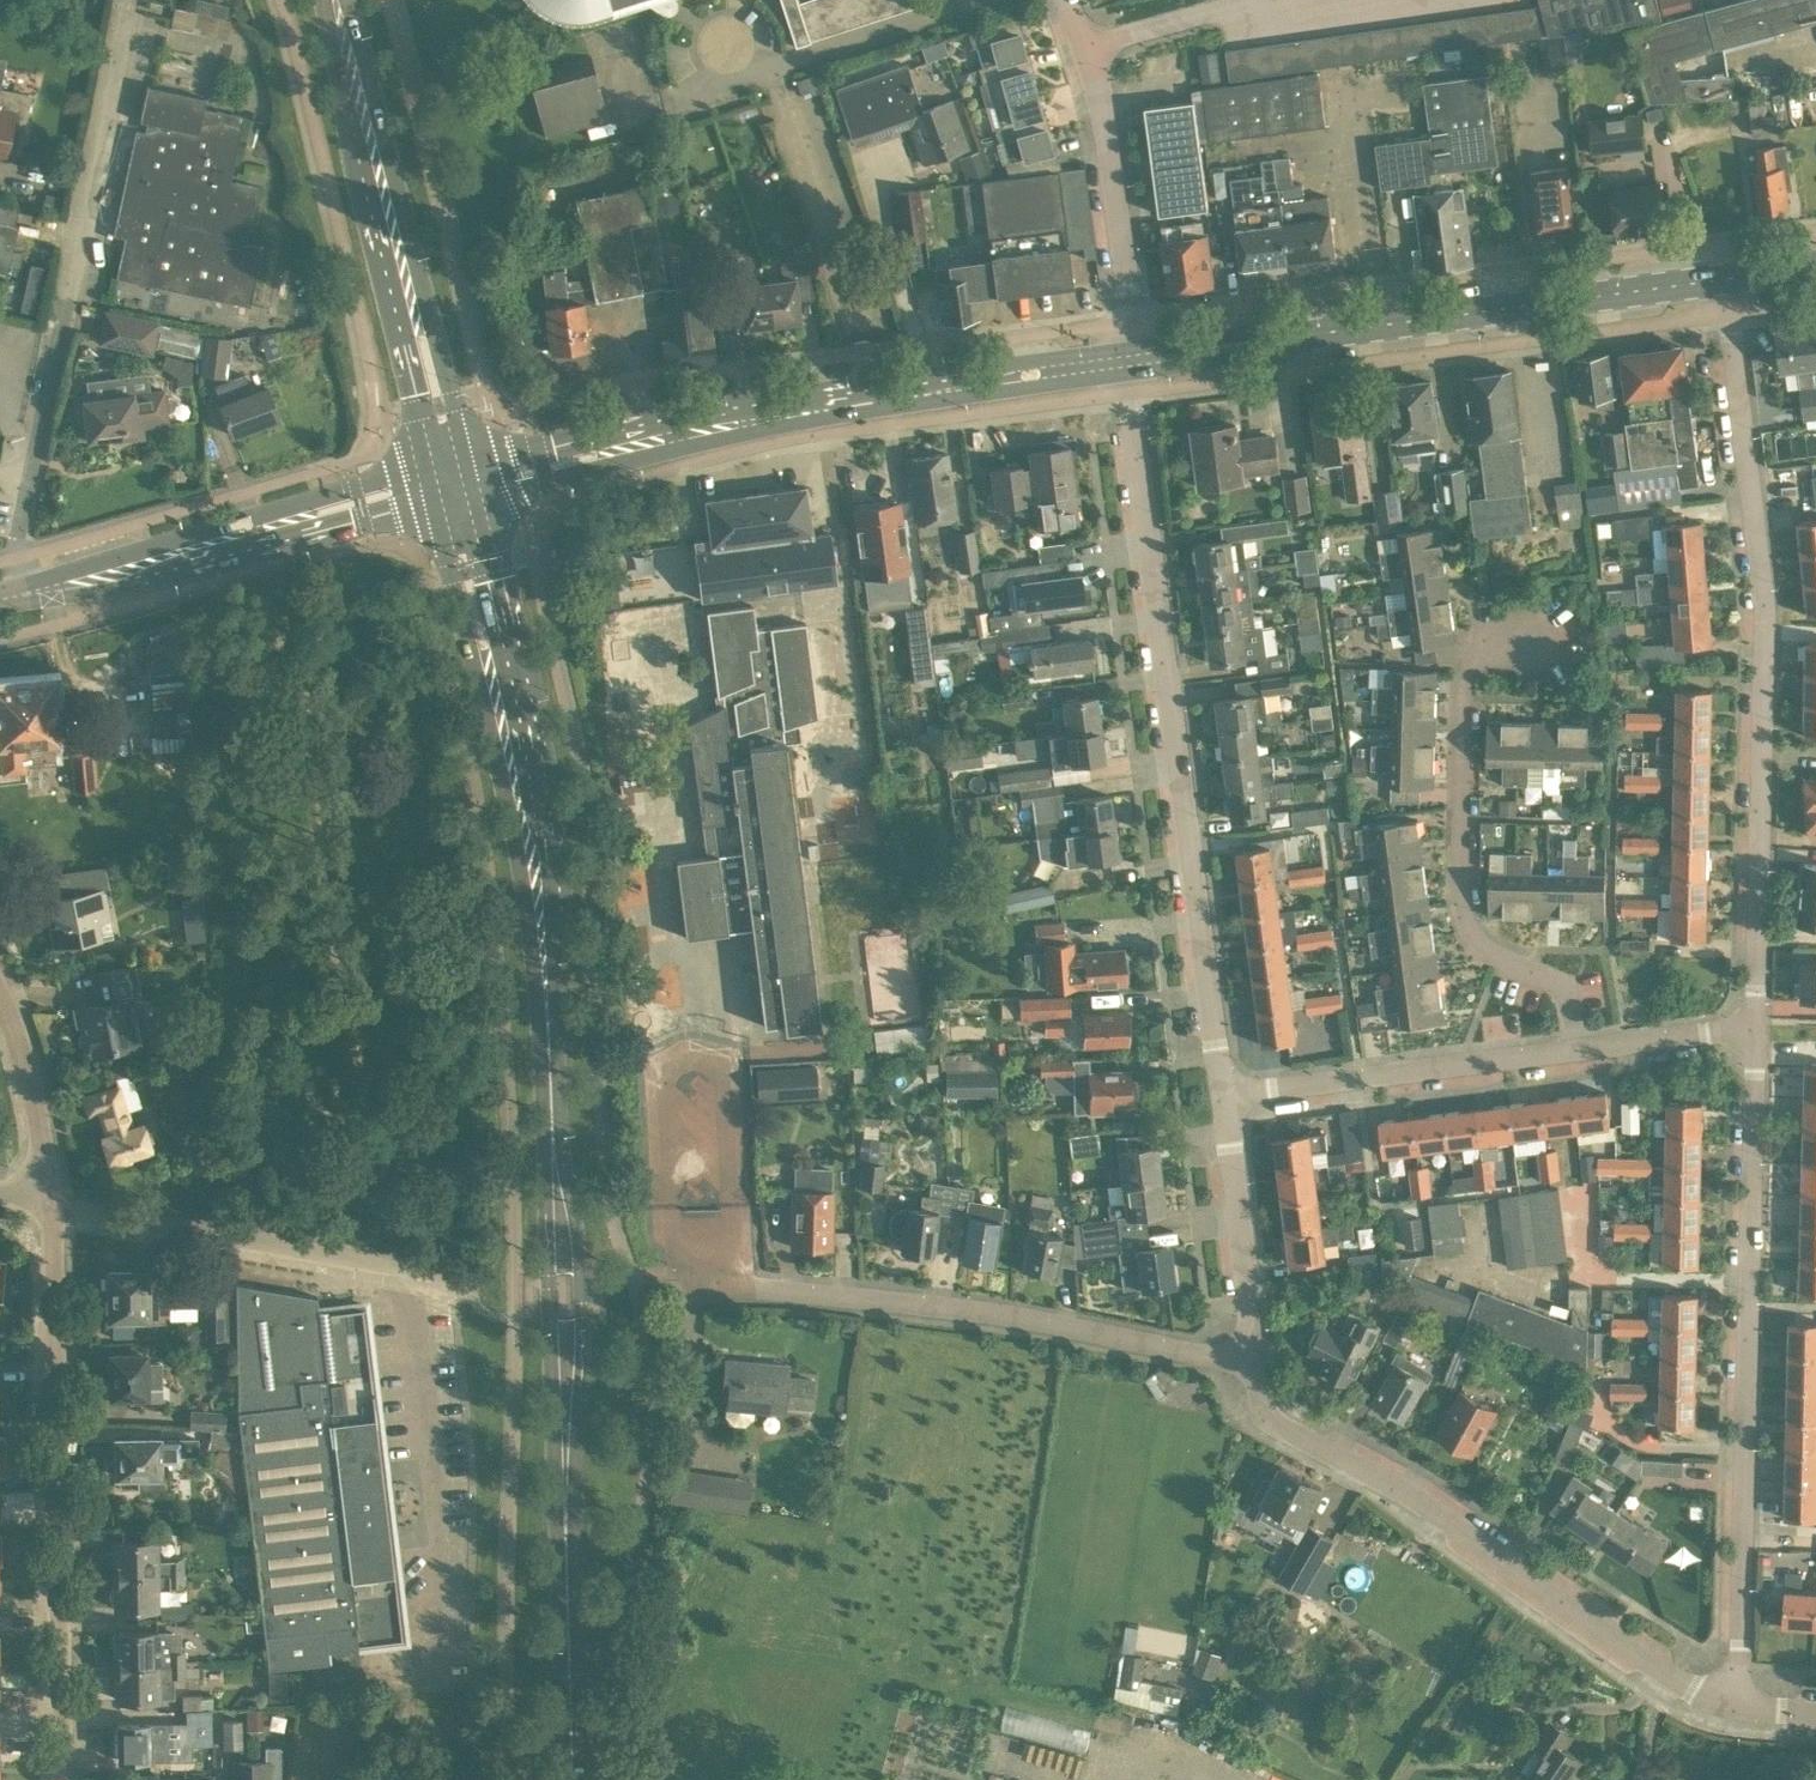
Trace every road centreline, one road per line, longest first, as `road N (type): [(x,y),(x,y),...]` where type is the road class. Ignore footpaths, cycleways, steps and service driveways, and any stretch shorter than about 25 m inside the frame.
road 1 (residential): [(1754,1026),(1766,628),(1725,275)]
road 2 (residential): [(1222,1094),(1127,393),(1130,361)]
road 3 (secondary): [(457,481),(746,415),(1130,361)]
road 4 (residential): [(1737,1705),(1754,1026)]
road 5 (primary): [(554,1105),(534,825),(513,690),(457,481)]
road 6 (residential): [(1737,1705),(1694,1690),(1416,1497),(1270,1421),(1242,1370)]
road 7 (secondary): [(1130,361),(1725,275)]
road 8 (residential): [(19,591),(14,557),(116,0)]
road 9 (track): [(1096,1721),(861,1670),(726,1654),(706,1641),(695,1593),(699,1578),(734,1578),(773,1638),(794,1654)]
road 10 (residential): [(75,1779),(66,1335),(53,1201)]
road 11 (residential): [(1242,1370),(1076,1324),(688,1277)]
road 12 (residential): [(1570,1049),(1570,1001),(1479,952),(1460,928),(1460,686),(1473,660),(1522,640)]
road 13 (primary): [(457,481),(334,0)]
road 14 (secondary): [(19,591),(457,481)]
road 15 (primary): [(565,1520),(581,1468),(580,1275),(554,1105)]
road 16 (primary): [(554,1105),(546,1151),(553,1470),(565,1520)]
road 17 (residential): [(1130,361),(1106,141),(1067,0)]
road 18 (residential): [(53,1201),(404,1269)]
road 19 (residential): [(1222,1094),(1570,1049)]
road 20 (residential): [(1242,1370),(1252,1332),(1222,1094)]
road 21 (primary): [(569,1779),(565,1520)]
road 22 (residential): [(53,1201),(28,1078),(0,1008)]
road 23 (residential): [(1570,1049),(1754,1026)]
road 24 (track): [(706,1641),(756,1779)]

